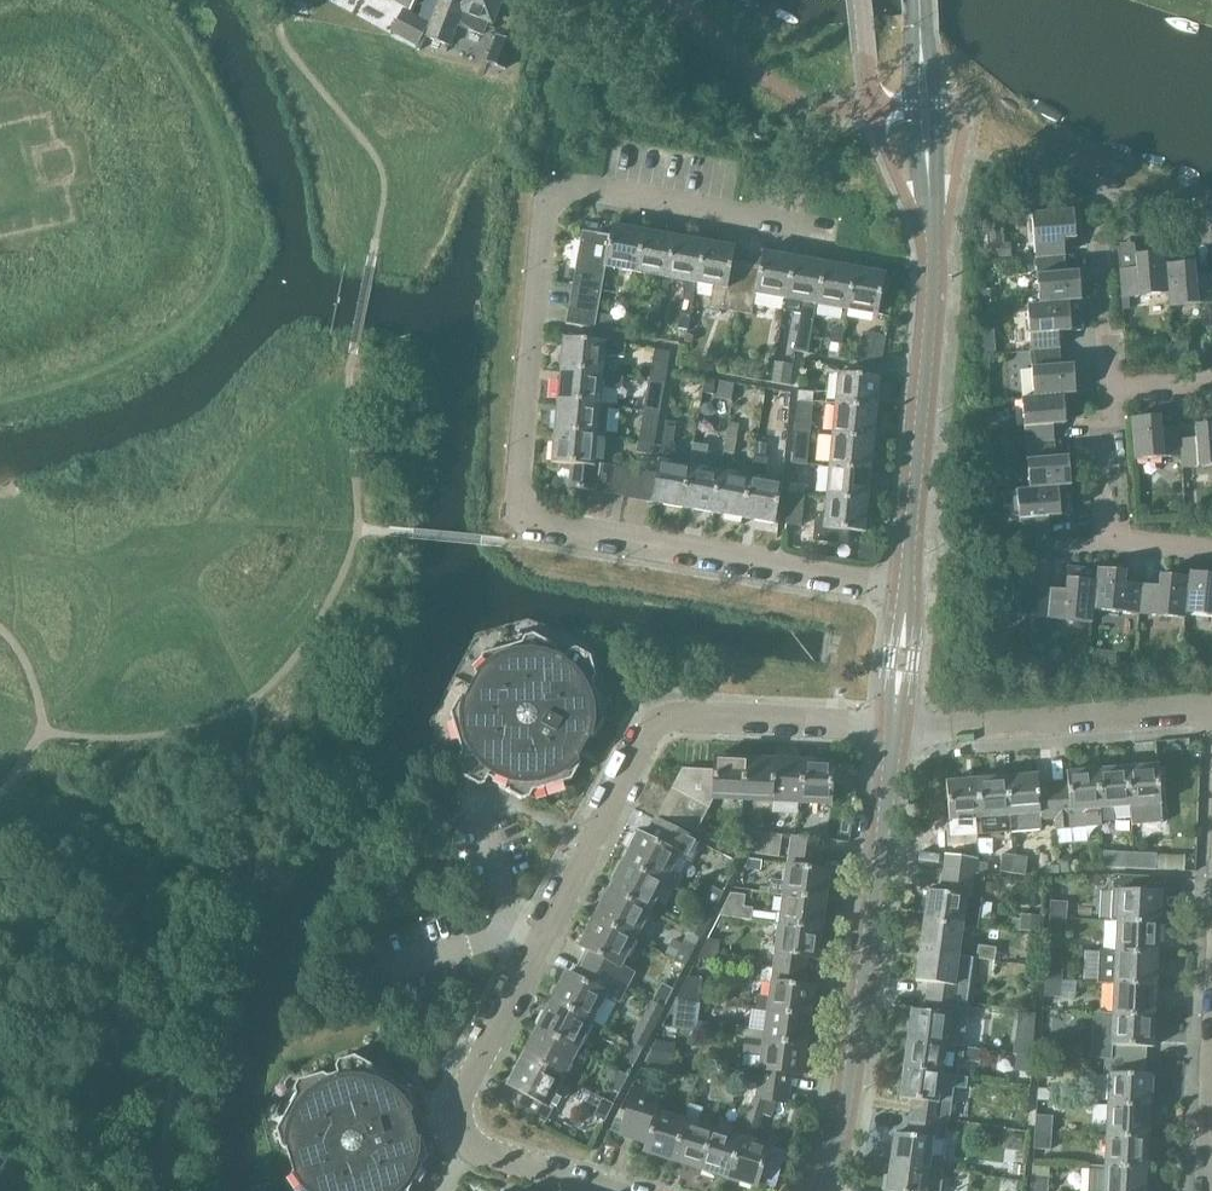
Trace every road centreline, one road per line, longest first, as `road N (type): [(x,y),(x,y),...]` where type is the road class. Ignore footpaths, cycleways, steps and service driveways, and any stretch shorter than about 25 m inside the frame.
road 1 (residential): [(601,1190),(472,1147),(457,1102),(655,716),(893,731)]
road 2 (residential): [(906,590),(537,526),(527,517),(518,492),(544,234)]
road 3 (tertiary): [(906,590),(934,262),(921,0)]
road 4 (track): [(105,0),(127,18),(174,86),(213,170),(225,244),(190,303),(129,351),(68,382),(0,399)]
road 5 (tertiary): [(825,1190),(867,977),(893,731)]
road 6 (residential): [(835,247),(549,194),(544,234)]
road 7 (residential): [(893,731),(1211,709)]
road 8 (residential): [(1110,393),(1100,200),(1111,196),(1211,221)]
road 9 (residential): [(1100,545),(1096,462),(1112,429),(1110,393)]
road 10 (tertiary): [(893,731),(906,590)]

